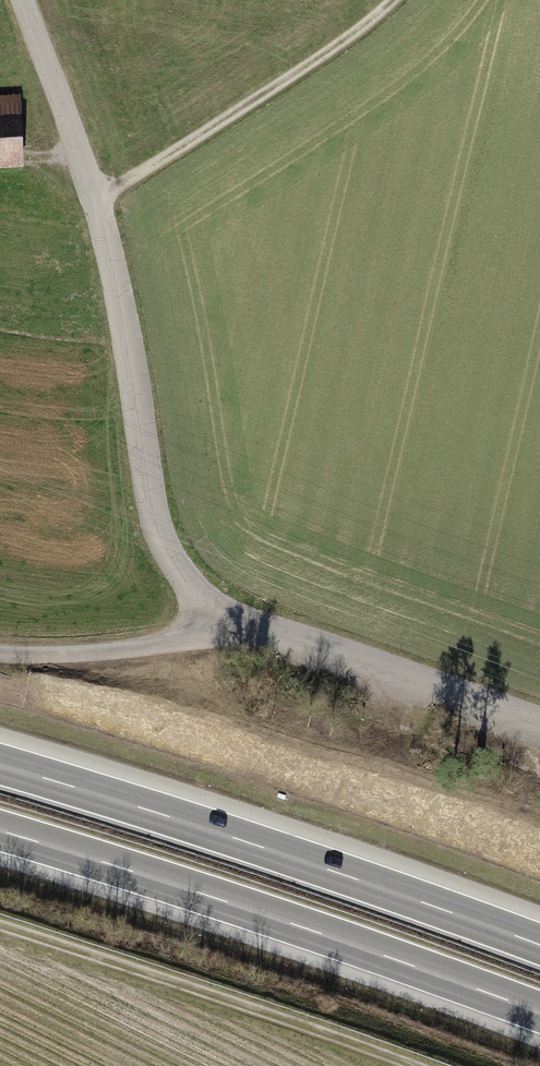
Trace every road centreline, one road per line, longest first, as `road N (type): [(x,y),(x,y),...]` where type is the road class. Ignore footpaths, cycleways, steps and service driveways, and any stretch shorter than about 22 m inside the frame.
road 1 (unclassified): [(22,0),(94,197),(153,515),(174,564),(225,617)]
road 2 (motorway): [(0,831),(539,1013)]
road 3 (motorway): [(539,944),(0,763)]
road 4 (track): [(417,1065),(0,932)]
road 5 (track): [(94,197),(305,65),(381,0)]
road 6 (unclassified): [(225,617),(539,726)]
road 7 (unclassified): [(225,617),(168,644),(82,654),(0,651)]

